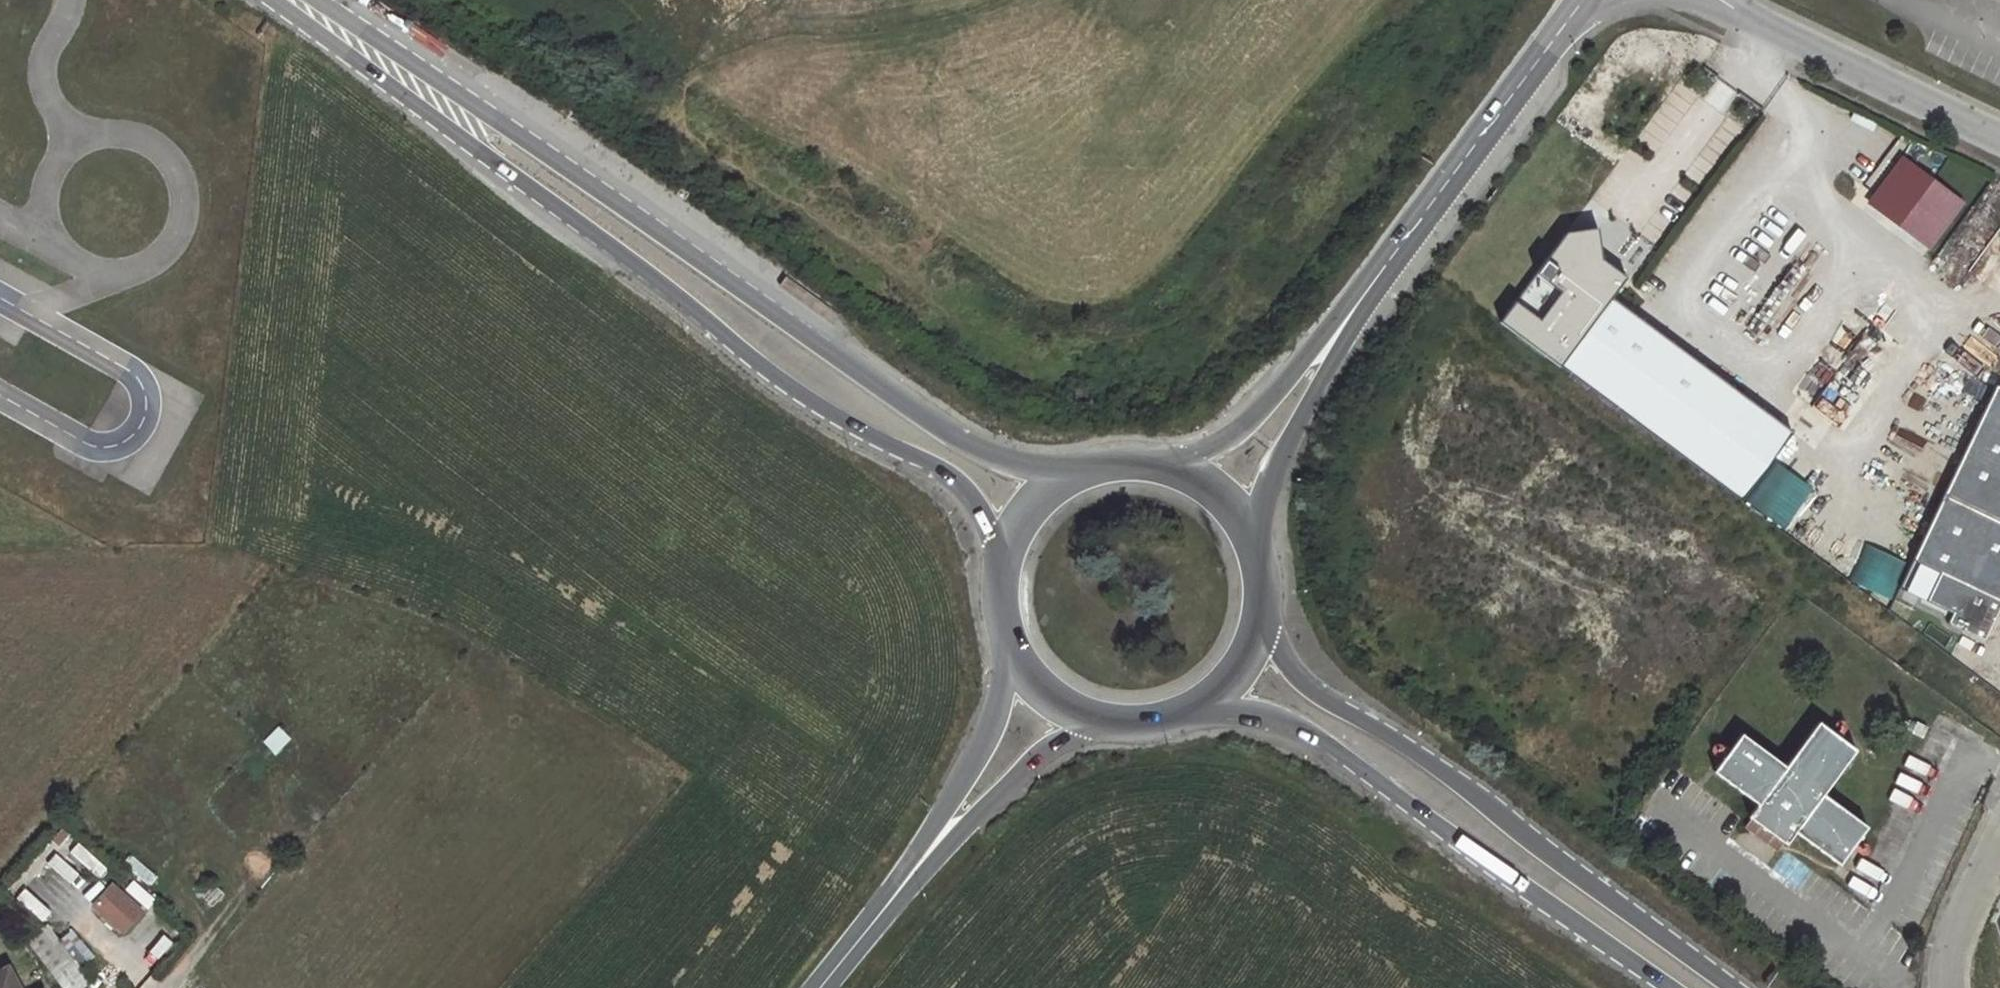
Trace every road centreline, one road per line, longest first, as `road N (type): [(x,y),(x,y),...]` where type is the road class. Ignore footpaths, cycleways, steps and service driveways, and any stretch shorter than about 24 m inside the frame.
road 1 (primary): [(1071,473),(981,450),(904,407),(350,40)]
road 2 (primary): [(350,40),(786,391),(957,486),(1003,559)]
road 3 (primary): [(1723,987),(1419,754),(1295,680),(1252,627)]
road 4 (primary): [(1199,696),(1286,723),(1359,765),(1675,987)]
road 5 (secondary): [(1336,332),(1561,30)]
road 6 (unclassified): [(1723,3),(1999,138)]
road 7 (secondary): [(1017,653),(994,726),(911,868)]
road 8 (secondary): [(911,868),(1030,755),(1090,711)]
road 9 (secondary): [(1248,537),(1336,332)]
road 10 (secondary): [(1336,332),(1227,438),(1161,463)]
road 11 (residential): [(1999,830),(1941,951),(1941,987)]
road 12 (secondary): [(819,987),(911,868)]

